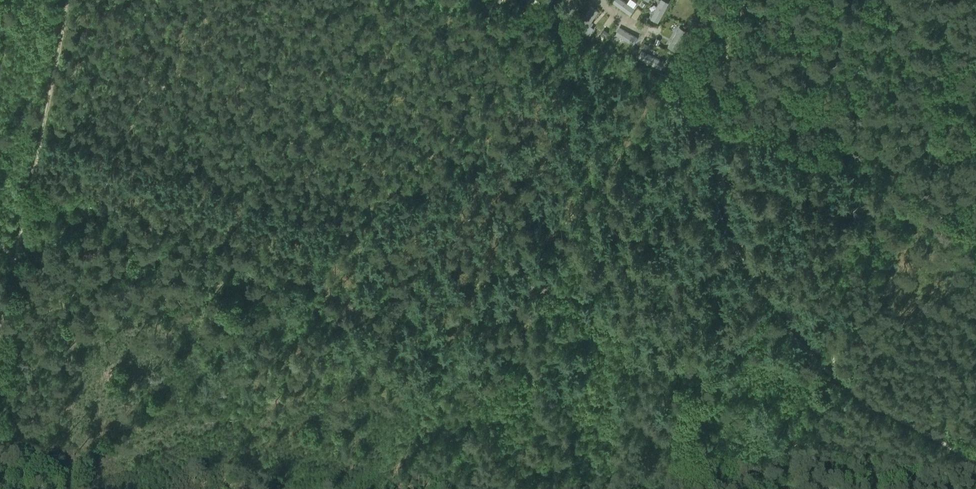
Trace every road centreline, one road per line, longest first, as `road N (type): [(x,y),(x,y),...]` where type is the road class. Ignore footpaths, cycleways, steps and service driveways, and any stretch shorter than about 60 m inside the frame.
road 1 (track): [(745,0),(727,39),(716,132),(733,226),(764,281),(833,363),(975,458)]
road 2 (track): [(69,0),(0,342)]

